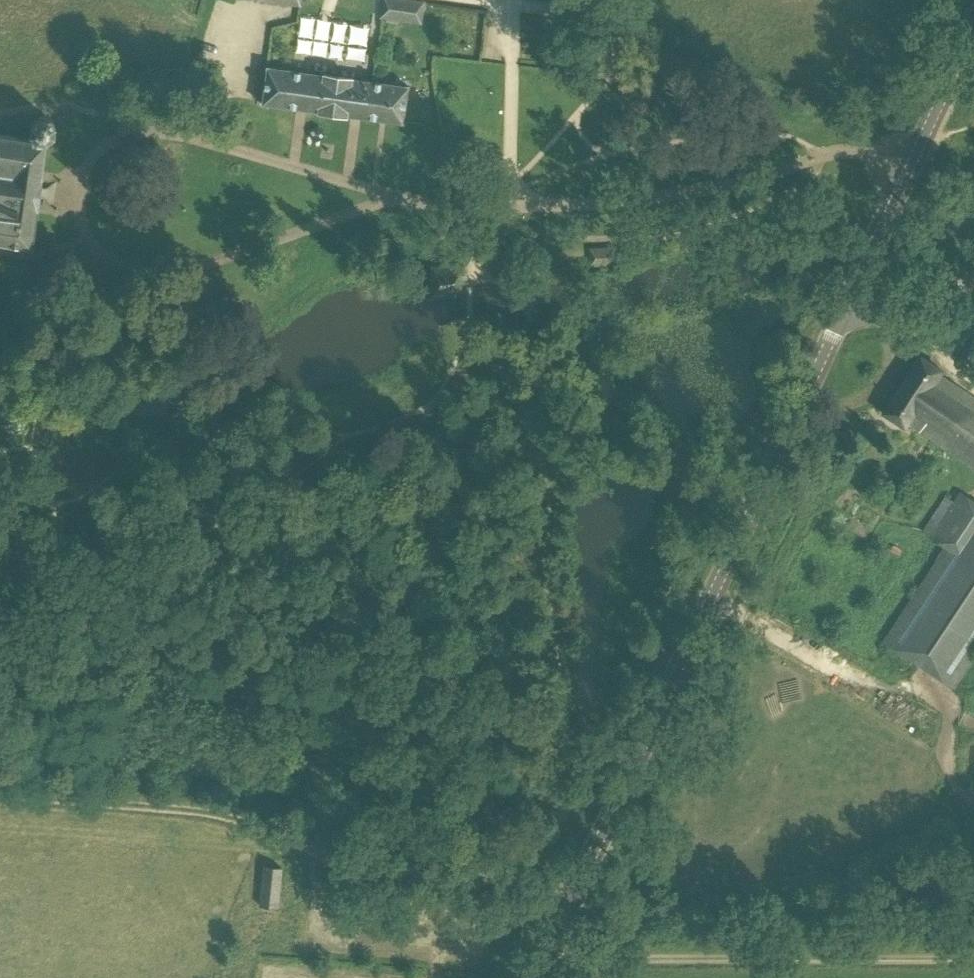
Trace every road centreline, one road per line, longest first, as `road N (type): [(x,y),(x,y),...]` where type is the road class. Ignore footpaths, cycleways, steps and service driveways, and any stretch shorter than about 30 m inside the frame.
road 1 (tertiary): [(532,977),(850,308)]
road 2 (track): [(0,796),(246,823),(349,857),(477,877)]
road 3 (tertiary): [(850,308),(973,31)]
road 4 (unclassified): [(973,277),(934,305),(904,313),(850,308)]

